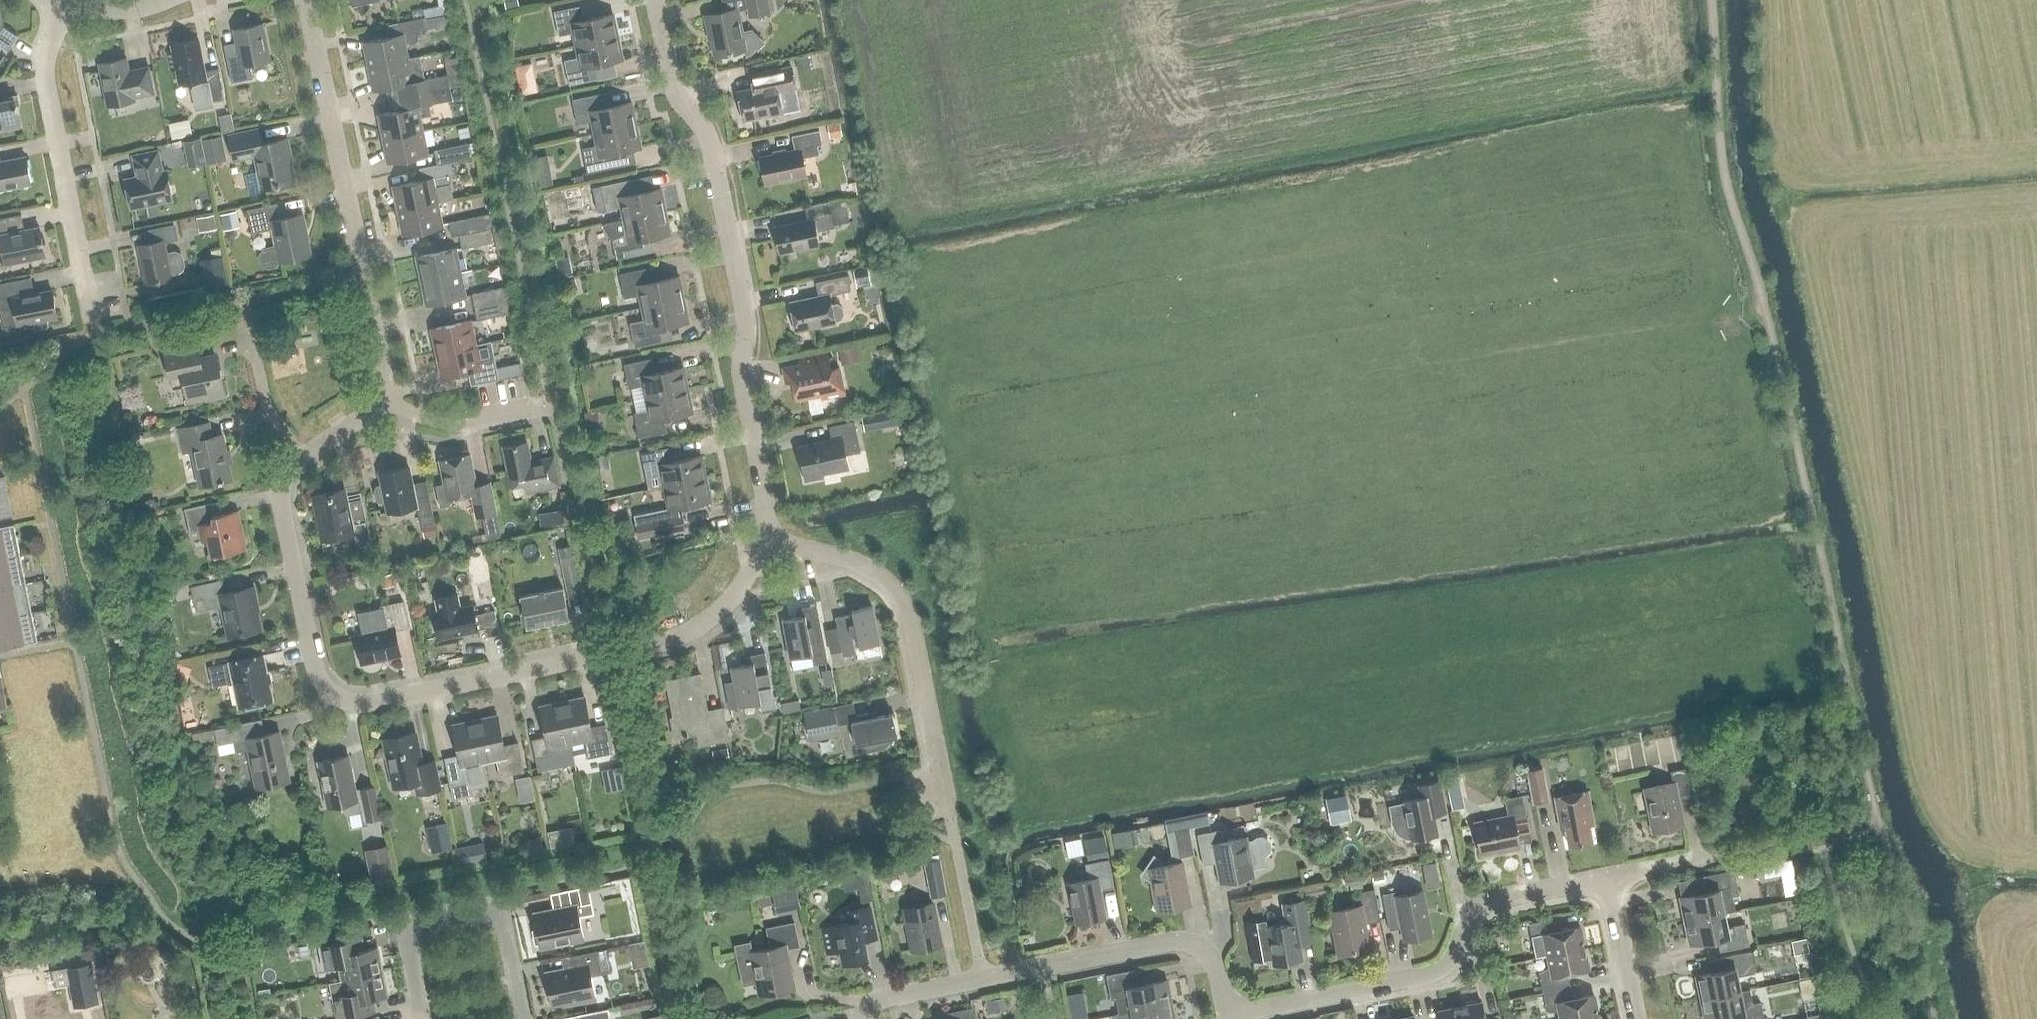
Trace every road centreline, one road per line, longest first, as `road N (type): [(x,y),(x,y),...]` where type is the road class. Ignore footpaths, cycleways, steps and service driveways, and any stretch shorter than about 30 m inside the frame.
road 1 (residential): [(768,542),(747,580),(694,630),(365,704),(328,691),(316,674),(283,499),(306,460)]
road 2 (residential): [(768,542),(741,362),(748,318),(714,146),(673,85),(654,0)]
road 3 (residential): [(768,542),(877,574),(912,621),(984,981)]
road 4 (residential): [(1228,1016),(1435,976),(1484,912),(1616,883)]
road 5 (residential): [(383,400),(384,372),(306,0)]
road 6 (residential): [(95,321),(45,62),(65,5)]
road 7 (residential): [(984,981),(1182,942),(1207,953),(1228,1016)]
road 8 (residential): [(426,1018),(414,944),(439,924),(471,918),(502,928),(523,1018)]
road 9 (residential): [(306,460),(270,417),(247,308)]
road 10 (residential): [(383,400),(437,425),(536,416)]
road 11 (residential): [(1640,1018),(1616,883)]
road 12 (residential): [(864,1018),(886,999),(984,981)]

